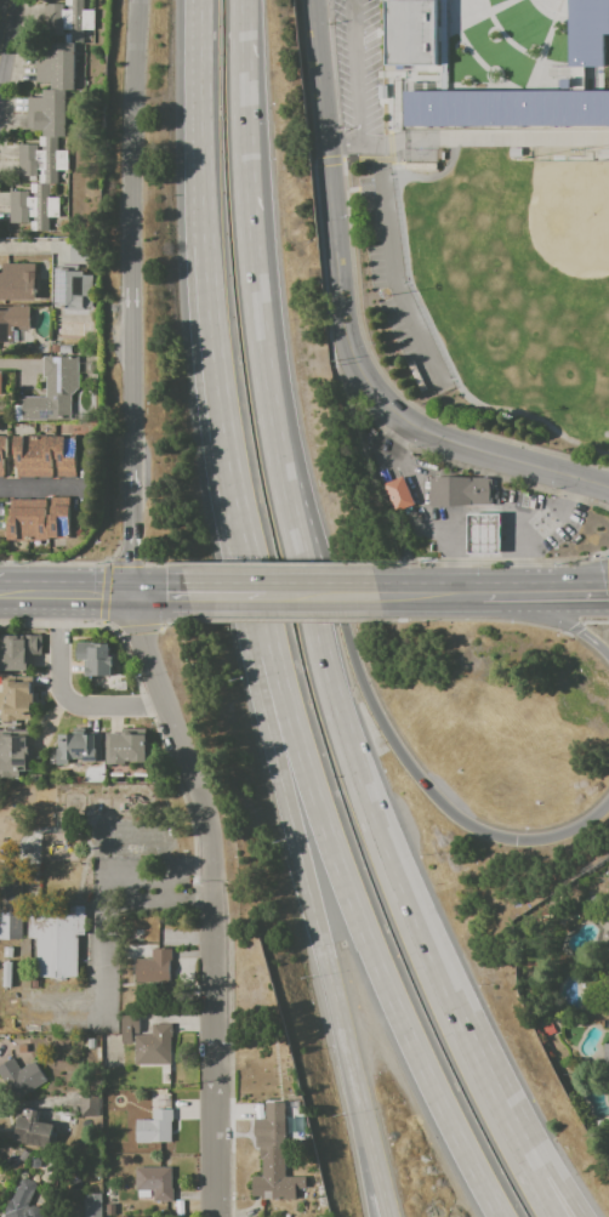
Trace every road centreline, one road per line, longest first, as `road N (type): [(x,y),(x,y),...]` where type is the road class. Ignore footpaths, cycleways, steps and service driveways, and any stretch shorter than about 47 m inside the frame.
road 1 (tertiary): [(315,0),(325,161),(348,345),(360,373),(389,411),(432,436),(608,488)]
road 2 (motorway): [(281,690),(375,959),(498,1216)]
road 3 (motorway): [(281,690),(275,758),(374,1161)]
road 4 (motorway): [(459,1036),(355,786),(297,592)]
road 5 (motorway): [(142,0),(133,470)]
road 6 (motorway): [(275,483),(241,220),(237,23)]
road 7 (motorway): [(608,803),(571,832),(533,842),(462,823),(394,746),(334,608),(297,592)]
road 8 (residential): [(215,1216),(211,912)]
road 9 (motorway): [(204,0),(207,245)]
road 10 (motorway): [(228,439),(274,656)]
road 11 (residential): [(211,912),(209,821),(166,706)]
road 12 (residential): [(166,706),(79,705),(64,696),(59,590)]
road 13 (motorway): [(207,245),(228,439)]
road 14 (motorway): [(519,1156),(459,1036)]
road 15 (motorway): [(133,470),(129,591)]
road 16 (residential): [(166,706),(129,591)]

